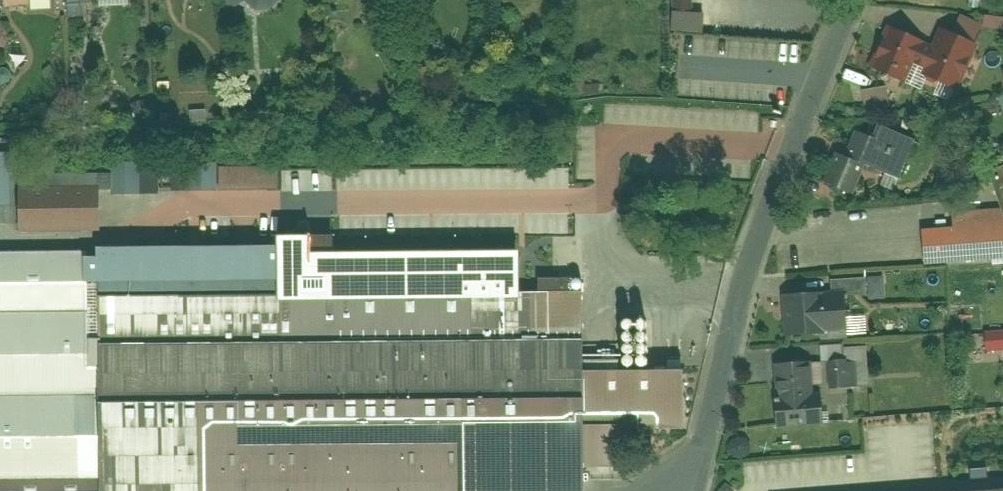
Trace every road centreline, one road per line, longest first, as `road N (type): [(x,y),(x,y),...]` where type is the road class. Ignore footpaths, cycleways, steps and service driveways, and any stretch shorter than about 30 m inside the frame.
road 1 (residential): [(854,0),(760,234),(698,466),(680,490)]

